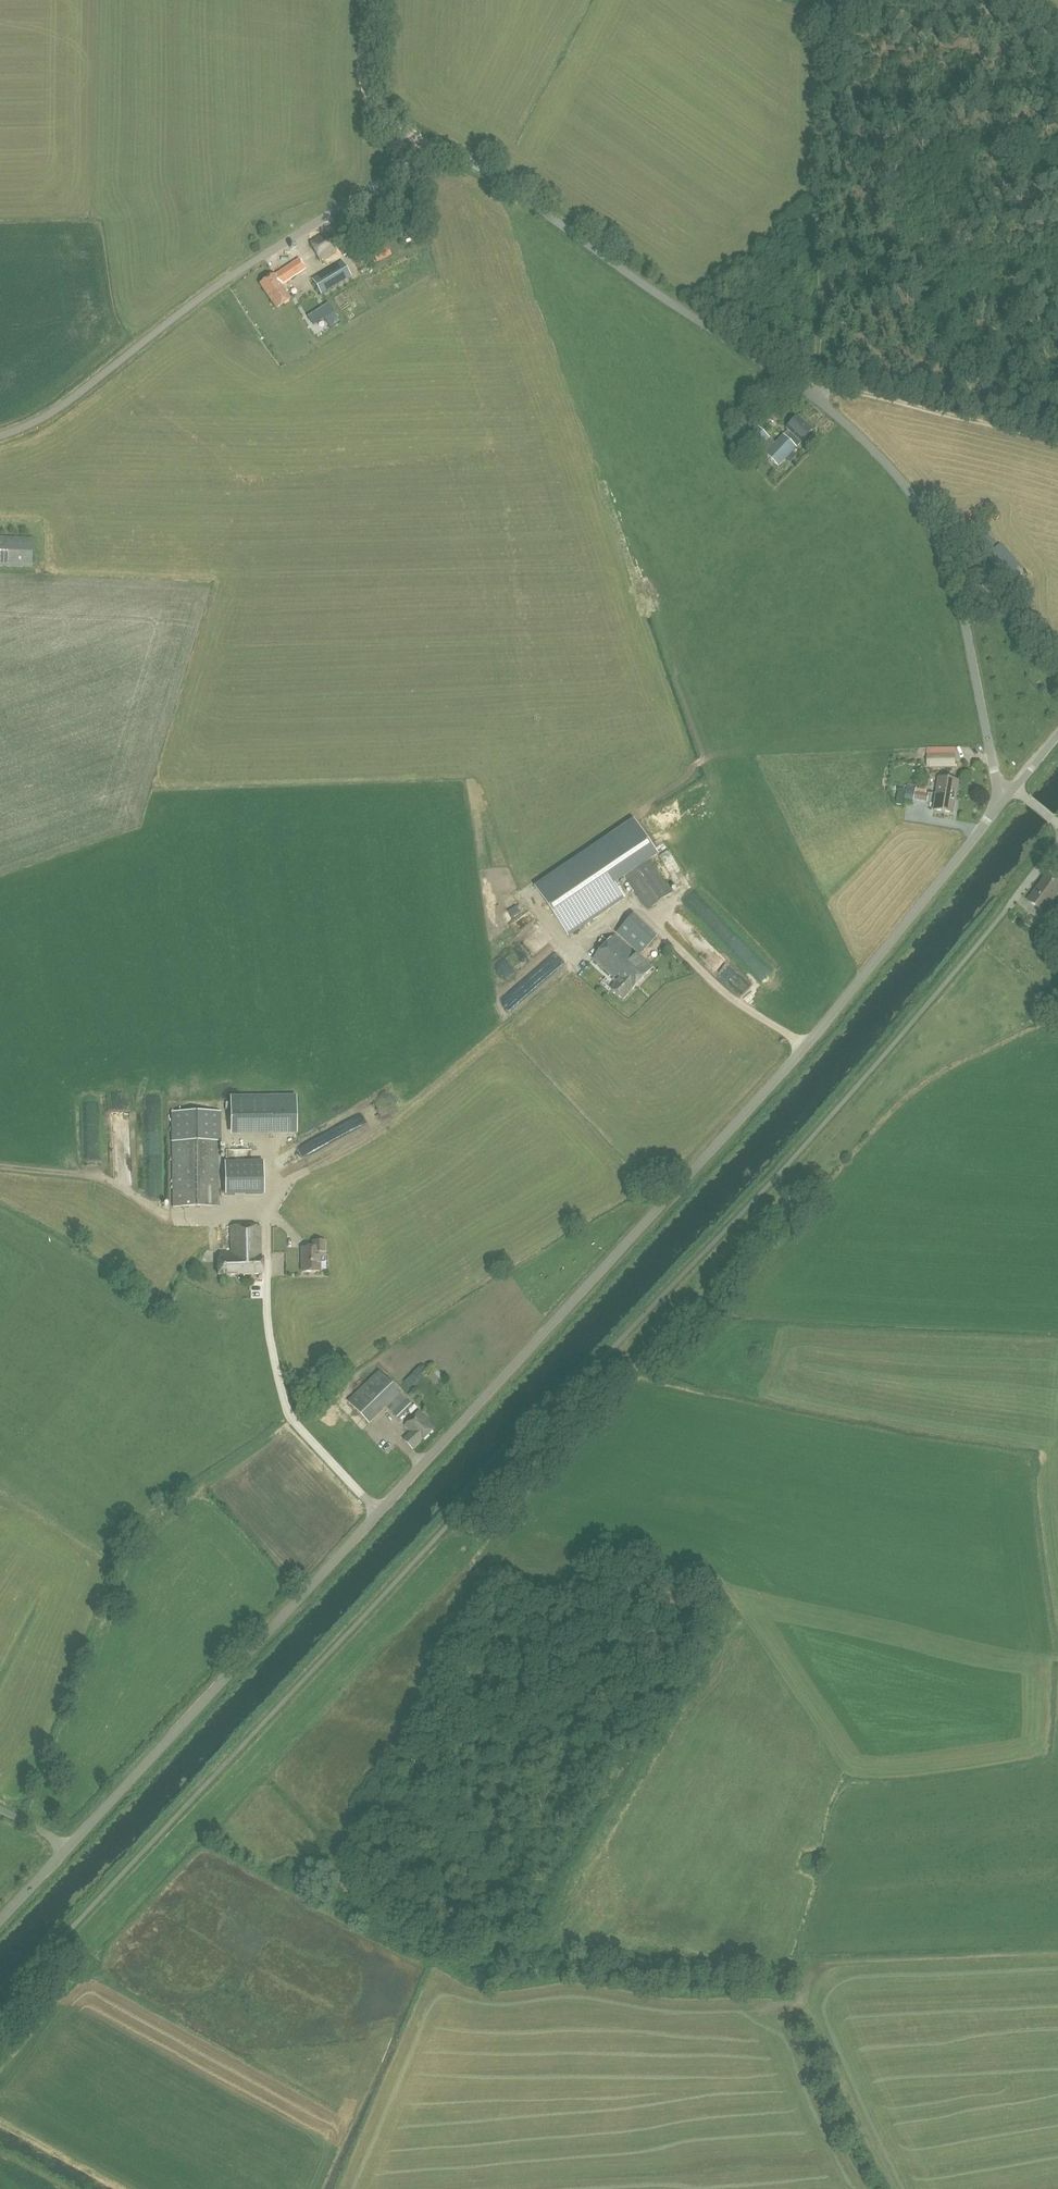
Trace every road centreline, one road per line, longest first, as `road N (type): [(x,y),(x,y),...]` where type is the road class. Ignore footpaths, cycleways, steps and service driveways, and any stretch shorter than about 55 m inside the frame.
road 1 (unclassified): [(379,1515),(756,1101),(1012,789)]
road 2 (unclassified): [(1012,789),(993,770),(946,561),(896,474),(805,389),(438,146)]
road 3 (unclassified): [(0,1920),(379,1515)]
road 4 (unclassified): [(0,436),(59,408),(229,277),(435,148)]
road 5 (unclassified): [(379,1515),(290,1419),(269,1276)]
road 6 (track): [(1057,443),(859,394),(805,389)]
road 7 (track): [(435,148),(391,122),(373,99),(367,0)]

